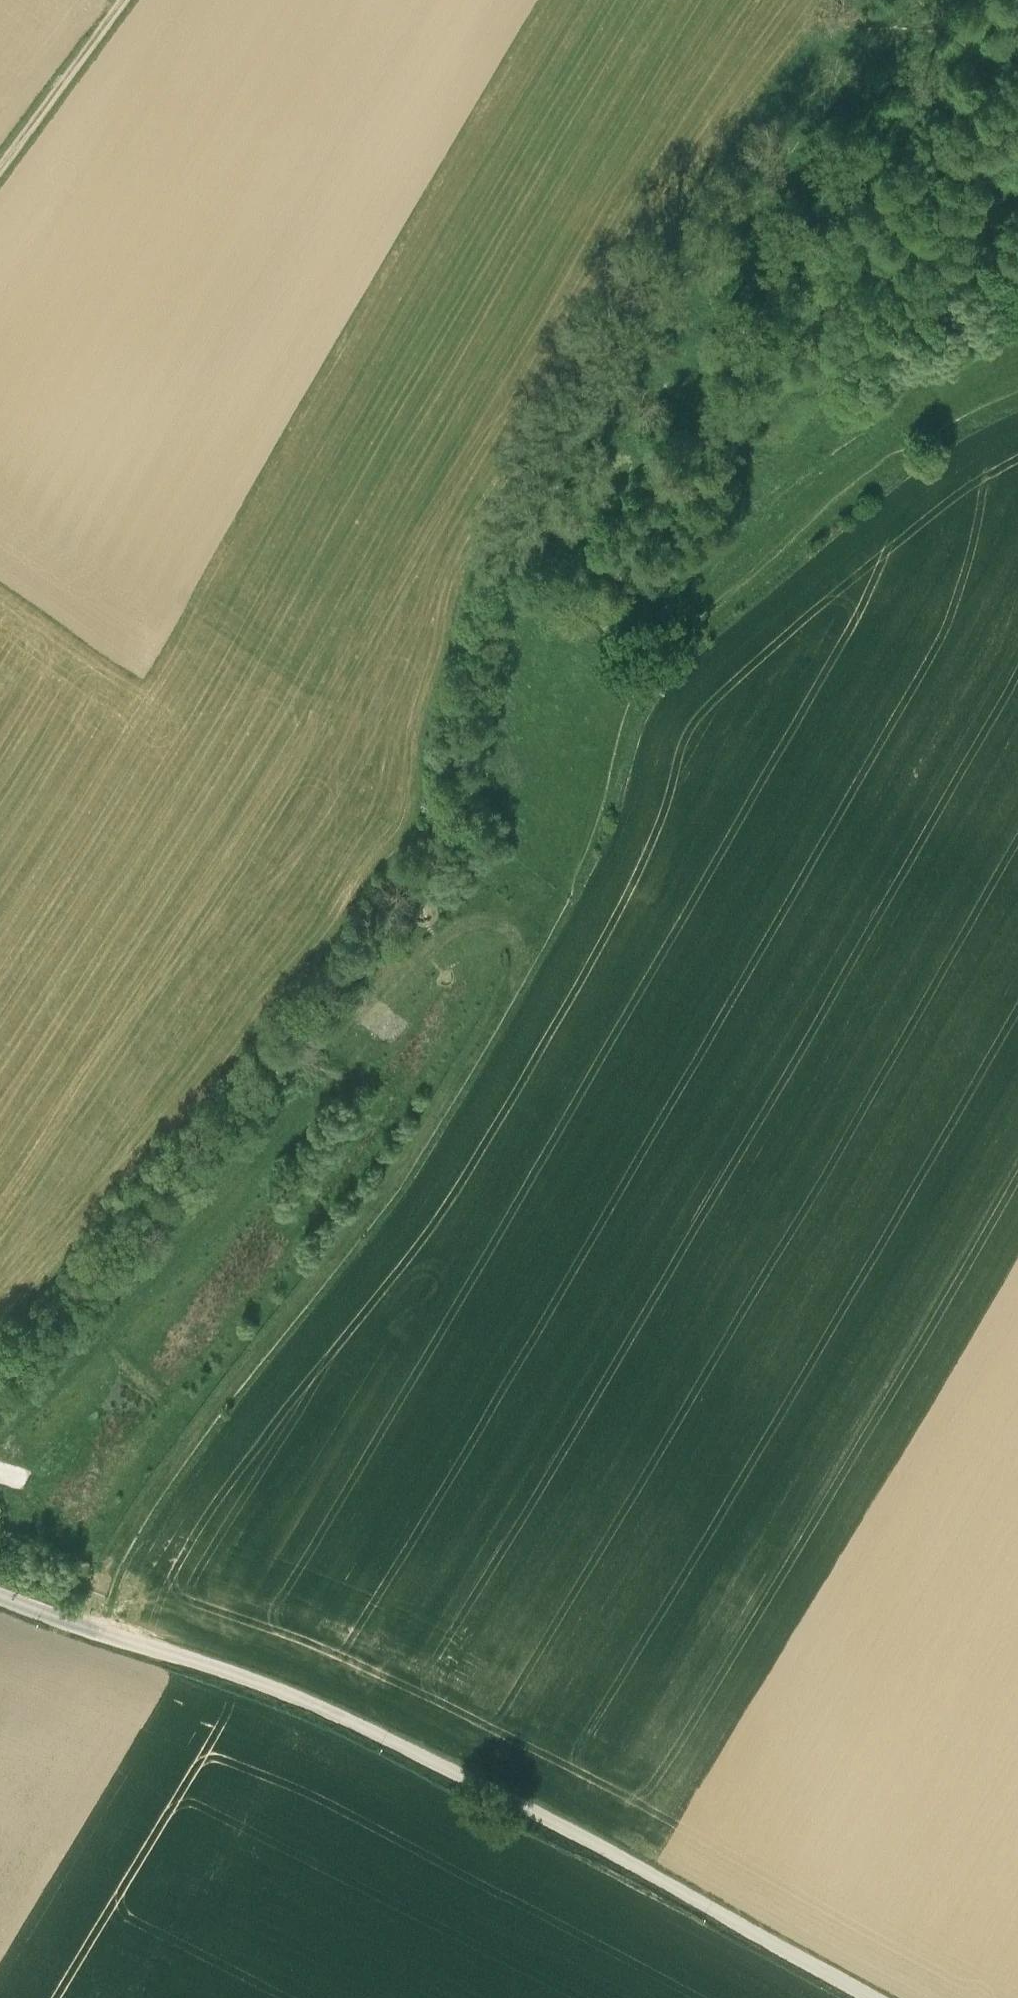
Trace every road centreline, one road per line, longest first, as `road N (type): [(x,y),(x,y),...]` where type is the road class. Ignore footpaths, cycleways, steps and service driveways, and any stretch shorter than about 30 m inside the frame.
road 1 (unclassified): [(872,1997),(605,1849),(339,1716),(0,1596)]
road 2 (track): [(123,0),(0,168)]

